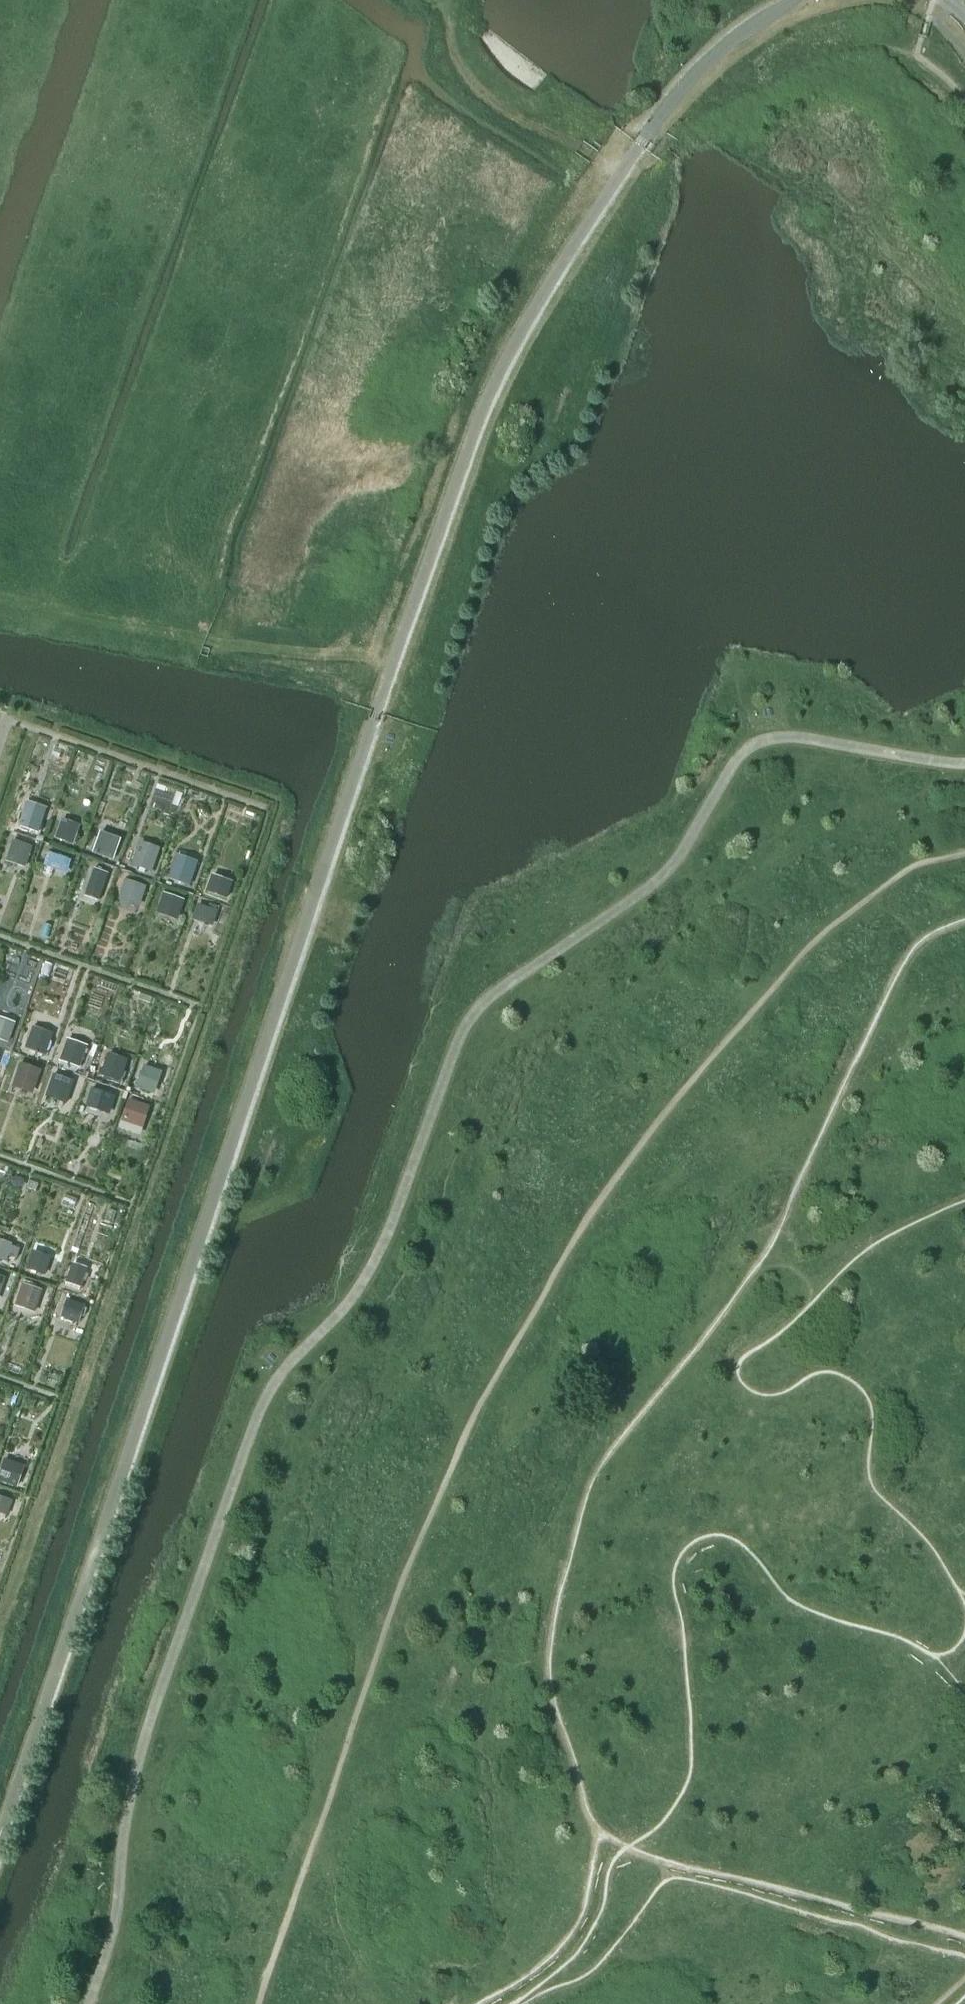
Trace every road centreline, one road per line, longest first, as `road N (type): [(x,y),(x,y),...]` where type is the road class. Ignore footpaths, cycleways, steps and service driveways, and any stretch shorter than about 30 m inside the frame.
road 1 (track): [(435,0),(448,7),(460,67),(481,93),(621,171)]

